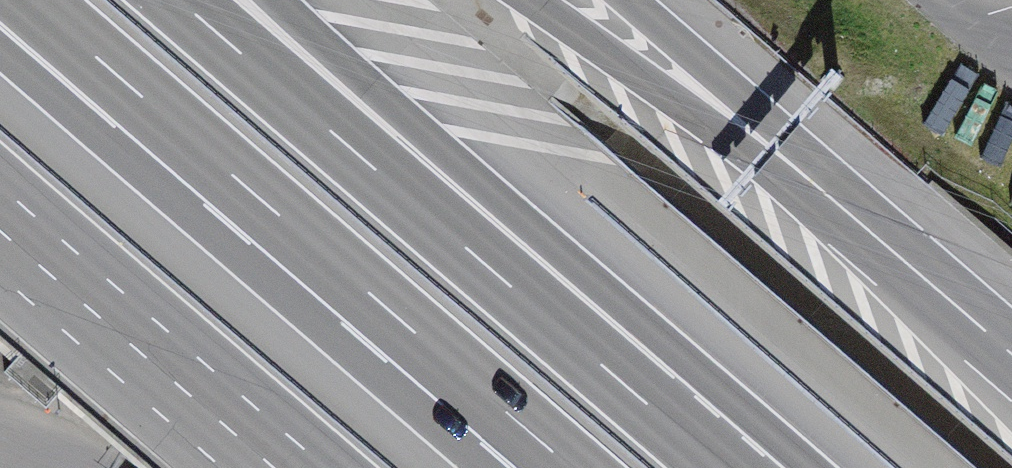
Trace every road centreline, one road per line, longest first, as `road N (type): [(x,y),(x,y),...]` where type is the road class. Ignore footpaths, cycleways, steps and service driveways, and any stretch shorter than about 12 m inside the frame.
road 1 (motorway): [(647,405),(179,0)]
road 2 (motorway): [(985,331),(530,0)]
road 3 (motorway): [(153,107),(572,467)]
road 4 (motorway): [(647,405),(274,0)]
road 5 (motorway): [(985,331),(631,0)]
road 6 (motorway): [(0,235),(271,467)]
road 7 (motorway): [(0,8),(153,107)]
road 8 (motorway): [(30,0),(153,107)]

